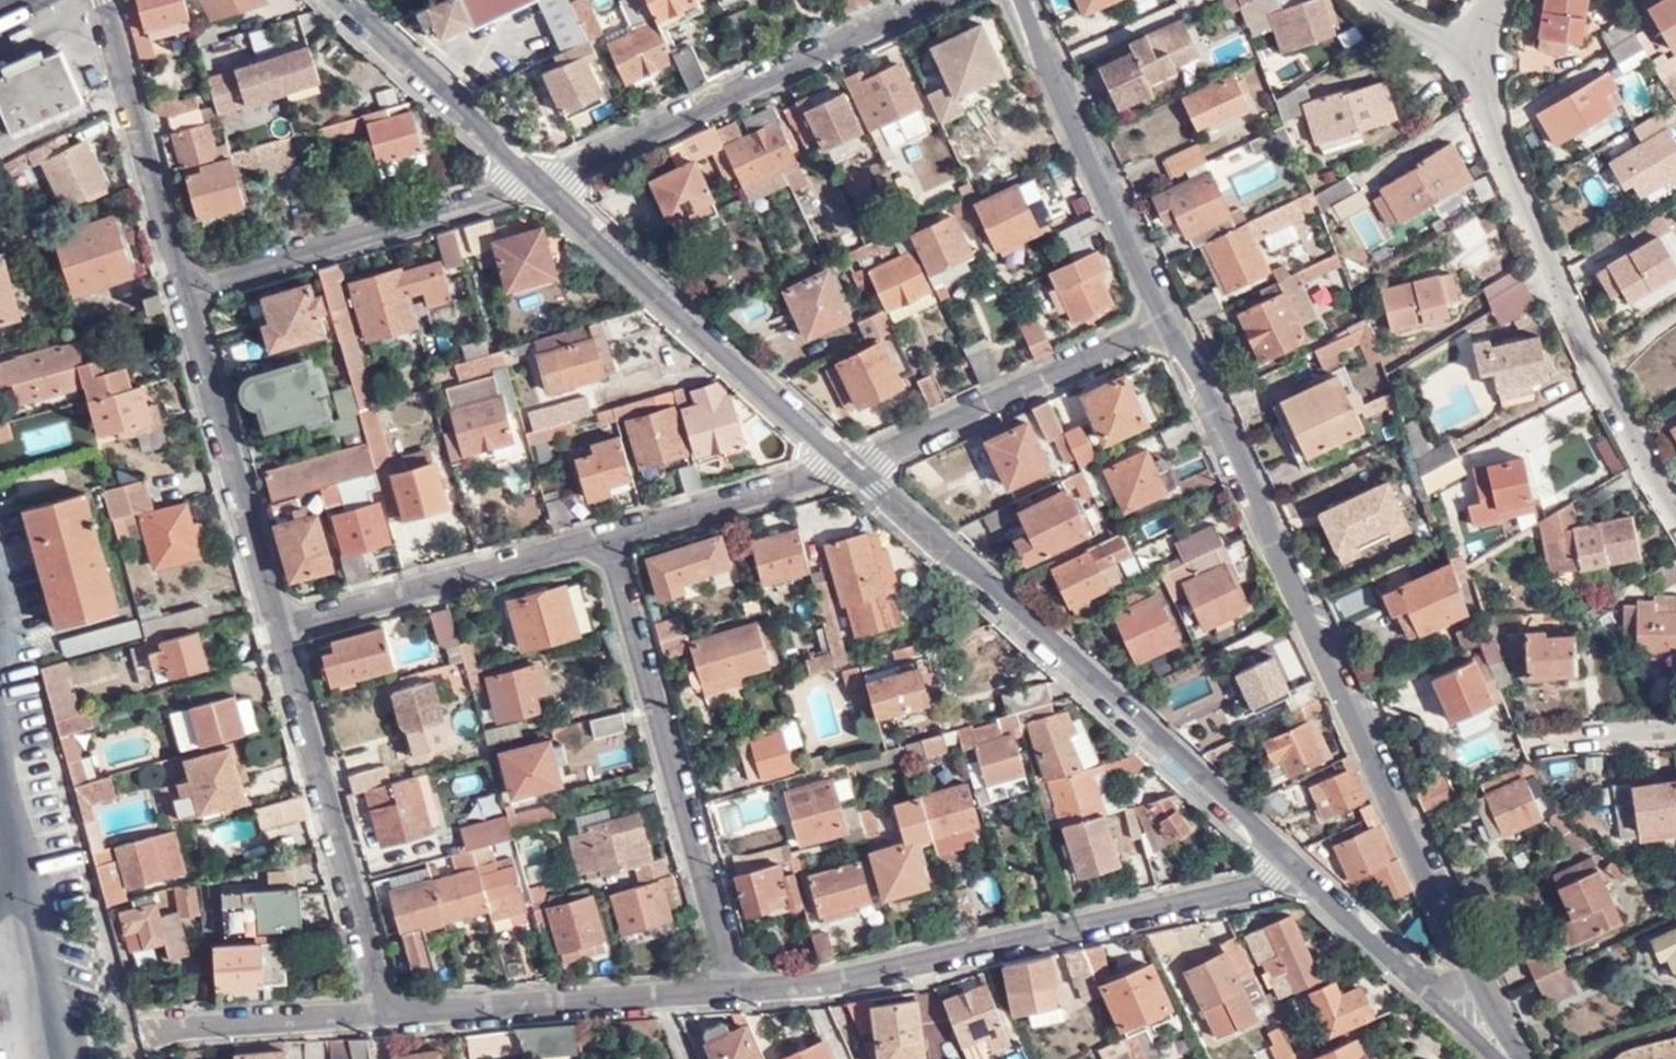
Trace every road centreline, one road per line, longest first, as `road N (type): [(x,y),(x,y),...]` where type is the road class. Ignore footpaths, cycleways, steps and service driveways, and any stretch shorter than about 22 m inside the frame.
road 1 (secondary): [(1467,954),(1217,407),(1166,322)]
road 2 (secondary): [(852,467),(1290,864)]
road 3 (residential): [(727,990),(860,975),(1275,879),(1290,864)]
road 4 (residential): [(1675,507),(1615,405),(1467,67)]
road 5 (residential): [(605,545),(727,990)]
road 6 (residential): [(542,182),(924,0)]
road 7 (secondary): [(542,182),(852,467)]
road 8 (residential): [(282,633),(388,1020)]
road 9 (residential): [(187,293),(542,182)]
road 10 (secondary): [(1166,322),(1018,0)]
road 11 (residential): [(187,293),(282,633)]
road 12 (residential): [(1166,322),(852,467)]
road 13 (residential): [(388,1020),(727,990)]
road 14 (residential): [(605,545),(282,633)]
road 15 (residential): [(63,1052),(388,1020)]
road 16 (residential): [(103,0),(187,293)]
road 17 (secondary): [(348,0),(542,182)]
road 18 (residential): [(852,467),(605,545)]
road 19 (secondary): [(1290,864),(1411,977)]
road 20 (secondary): [(1411,977),(1510,1058)]
road 21 (residential): [(1548,740),(1675,728)]

